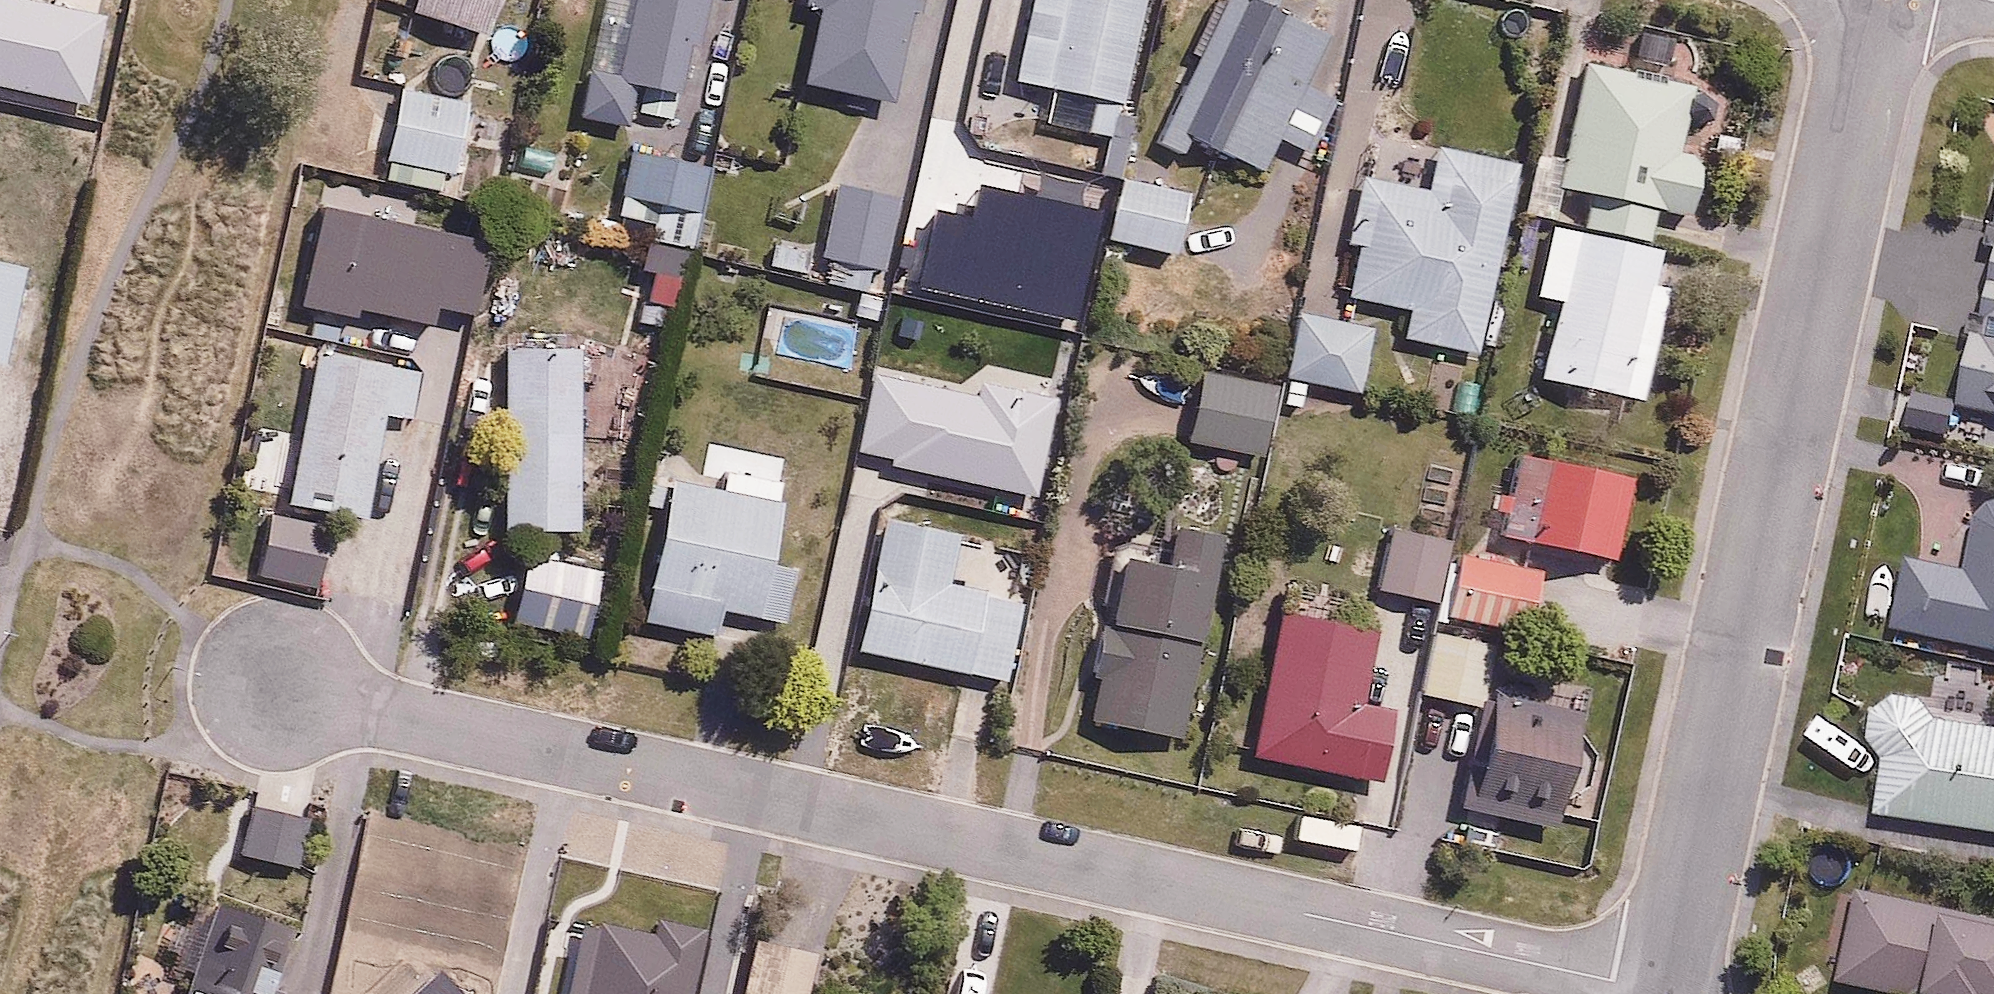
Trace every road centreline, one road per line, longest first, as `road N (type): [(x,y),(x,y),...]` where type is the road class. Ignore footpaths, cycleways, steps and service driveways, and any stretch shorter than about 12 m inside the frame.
road 1 (residential): [(1667,993),(287,690)]
road 2 (residential): [(1881,0),(1667,993)]

